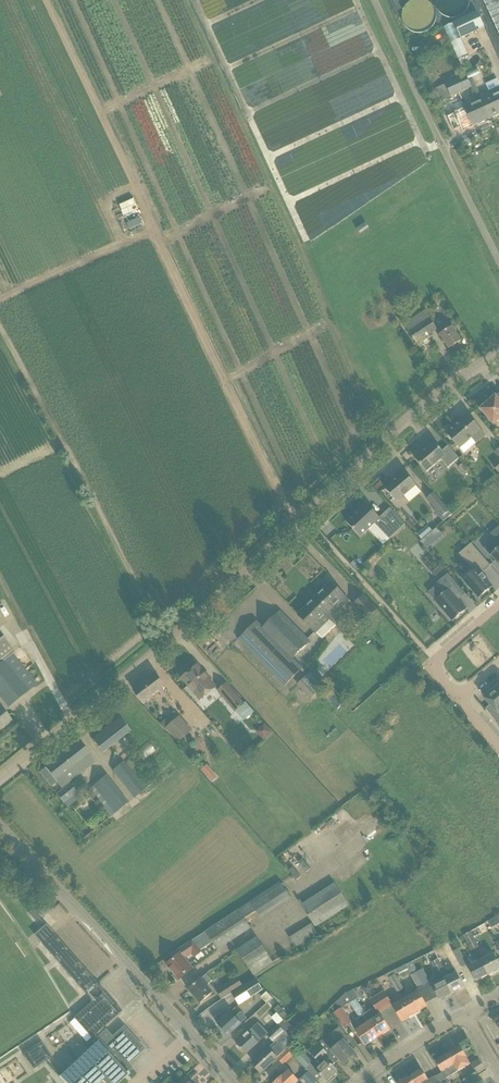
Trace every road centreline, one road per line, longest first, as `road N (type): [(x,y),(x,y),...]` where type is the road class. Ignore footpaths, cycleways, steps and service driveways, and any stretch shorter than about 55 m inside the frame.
road 1 (unclassified): [(0,780),(136,668),(422,409),(498,353)]
road 2 (tertiary): [(238,1082),(0,827)]
road 3 (unclassified): [(498,259),(375,0)]
road 4 (residential): [(498,606),(429,665),(456,699)]

